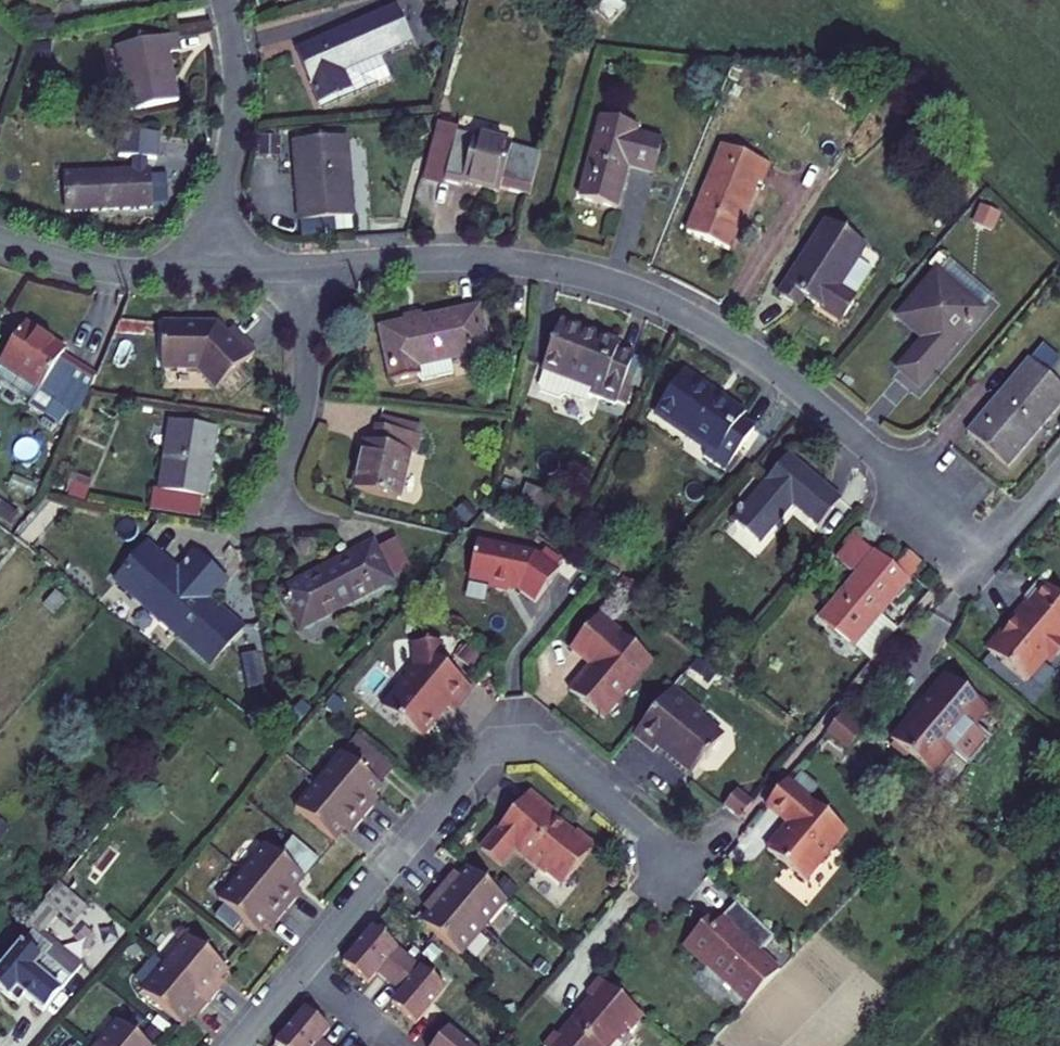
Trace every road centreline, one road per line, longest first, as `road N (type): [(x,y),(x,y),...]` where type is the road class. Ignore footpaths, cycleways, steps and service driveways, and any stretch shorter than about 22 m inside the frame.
road 1 (residential): [(1059,477),(1010,535),(998,544),(977,542),(796,385),(701,323),(628,287),(501,260),(304,266)]
road 2 (residential): [(242,1045),(492,756),(546,742),(674,863)]
road 3 (residential): [(212,271),(234,115),(224,0)]
road 4 (residential): [(275,503),(306,386),(304,266)]
road 5 (residential): [(212,271),(110,269),(0,241)]

